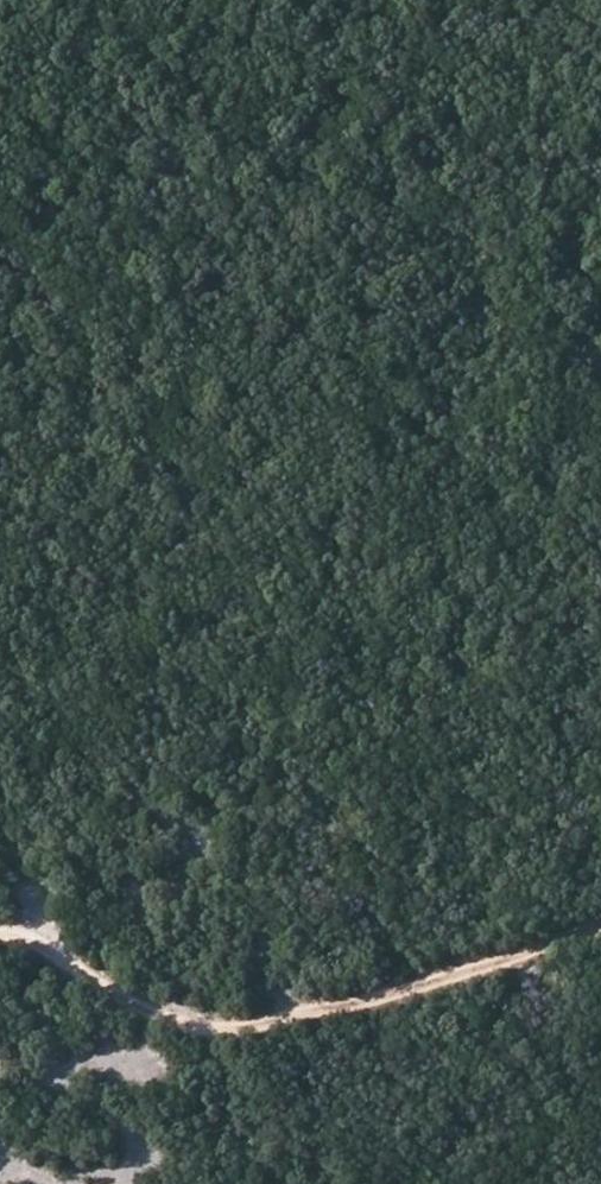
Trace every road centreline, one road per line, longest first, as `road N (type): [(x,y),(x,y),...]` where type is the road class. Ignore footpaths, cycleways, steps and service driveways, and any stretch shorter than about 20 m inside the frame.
road 1 (track): [(0,932),(52,948),(148,1003),(233,1026),(375,996),(600,923)]

